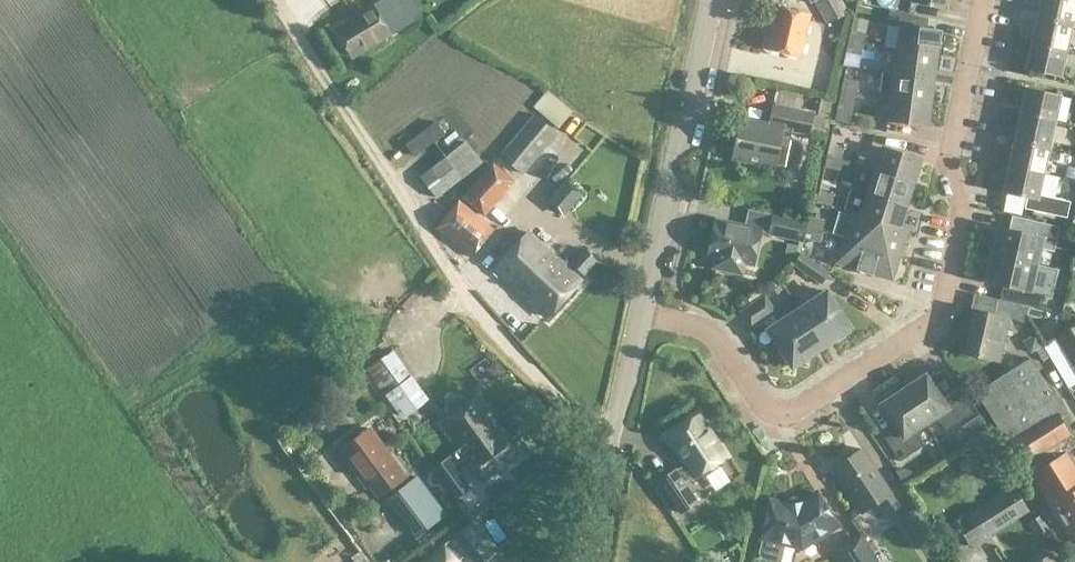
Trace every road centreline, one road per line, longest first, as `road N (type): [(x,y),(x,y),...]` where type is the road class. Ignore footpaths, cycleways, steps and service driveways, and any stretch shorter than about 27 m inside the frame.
road 1 (residential): [(641,316),(697,325),(759,403),(781,411),(801,409),(932,324),(960,211),(947,161),(982,0)]
road 2 (track): [(611,436),(579,416),(471,295),(275,0)]
road 3 (unclassified): [(641,316),(711,0)]
road 4 (unclassified): [(587,561),(641,316)]

